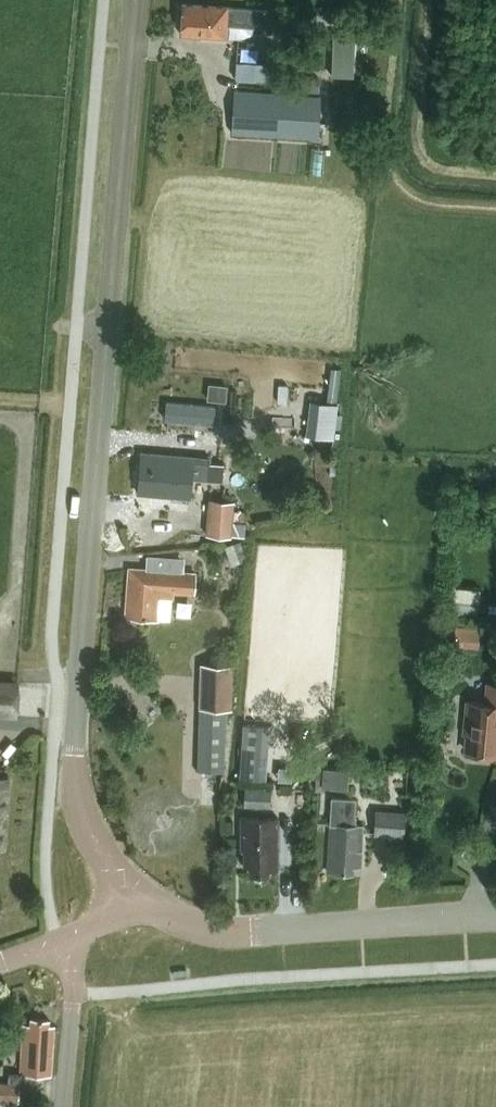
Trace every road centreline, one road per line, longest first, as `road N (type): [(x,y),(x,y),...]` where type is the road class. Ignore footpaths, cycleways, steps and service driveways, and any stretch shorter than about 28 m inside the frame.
road 1 (residential): [(136,899),(92,835),(76,757),(137,0)]
road 2 (residential): [(495,916),(231,932),(181,922),(136,899)]
road 3 (unclassified): [(65,1106),(75,993),(61,943)]

